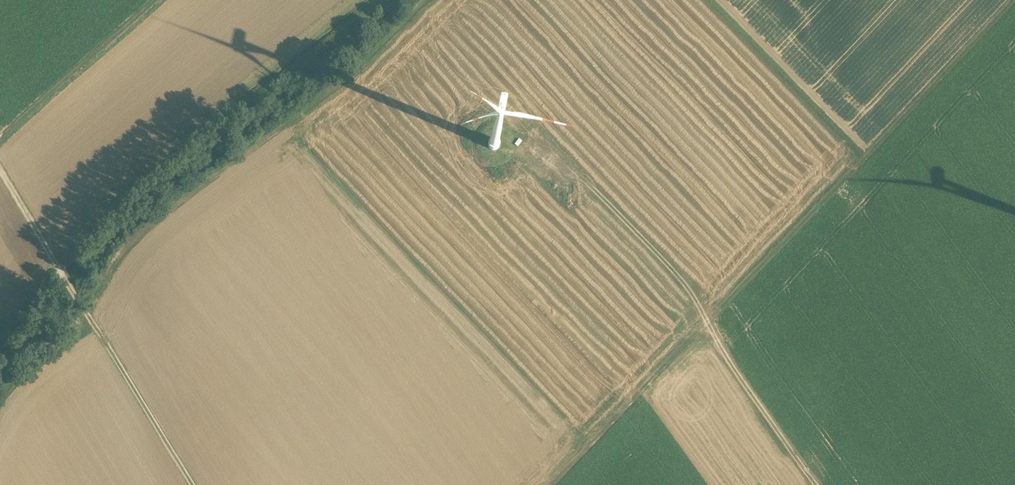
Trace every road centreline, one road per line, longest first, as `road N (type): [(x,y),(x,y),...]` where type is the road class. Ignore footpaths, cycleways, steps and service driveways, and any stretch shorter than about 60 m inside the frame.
road 1 (track): [(0,407),(71,347),(115,263),(388,41),(422,0)]
road 2 (track): [(551,484),(866,154)]
road 3 (track): [(712,0),(866,154),(1013,0)]
road 4 (track): [(0,171),(193,484)]
road 5 (track): [(160,0),(0,144)]

